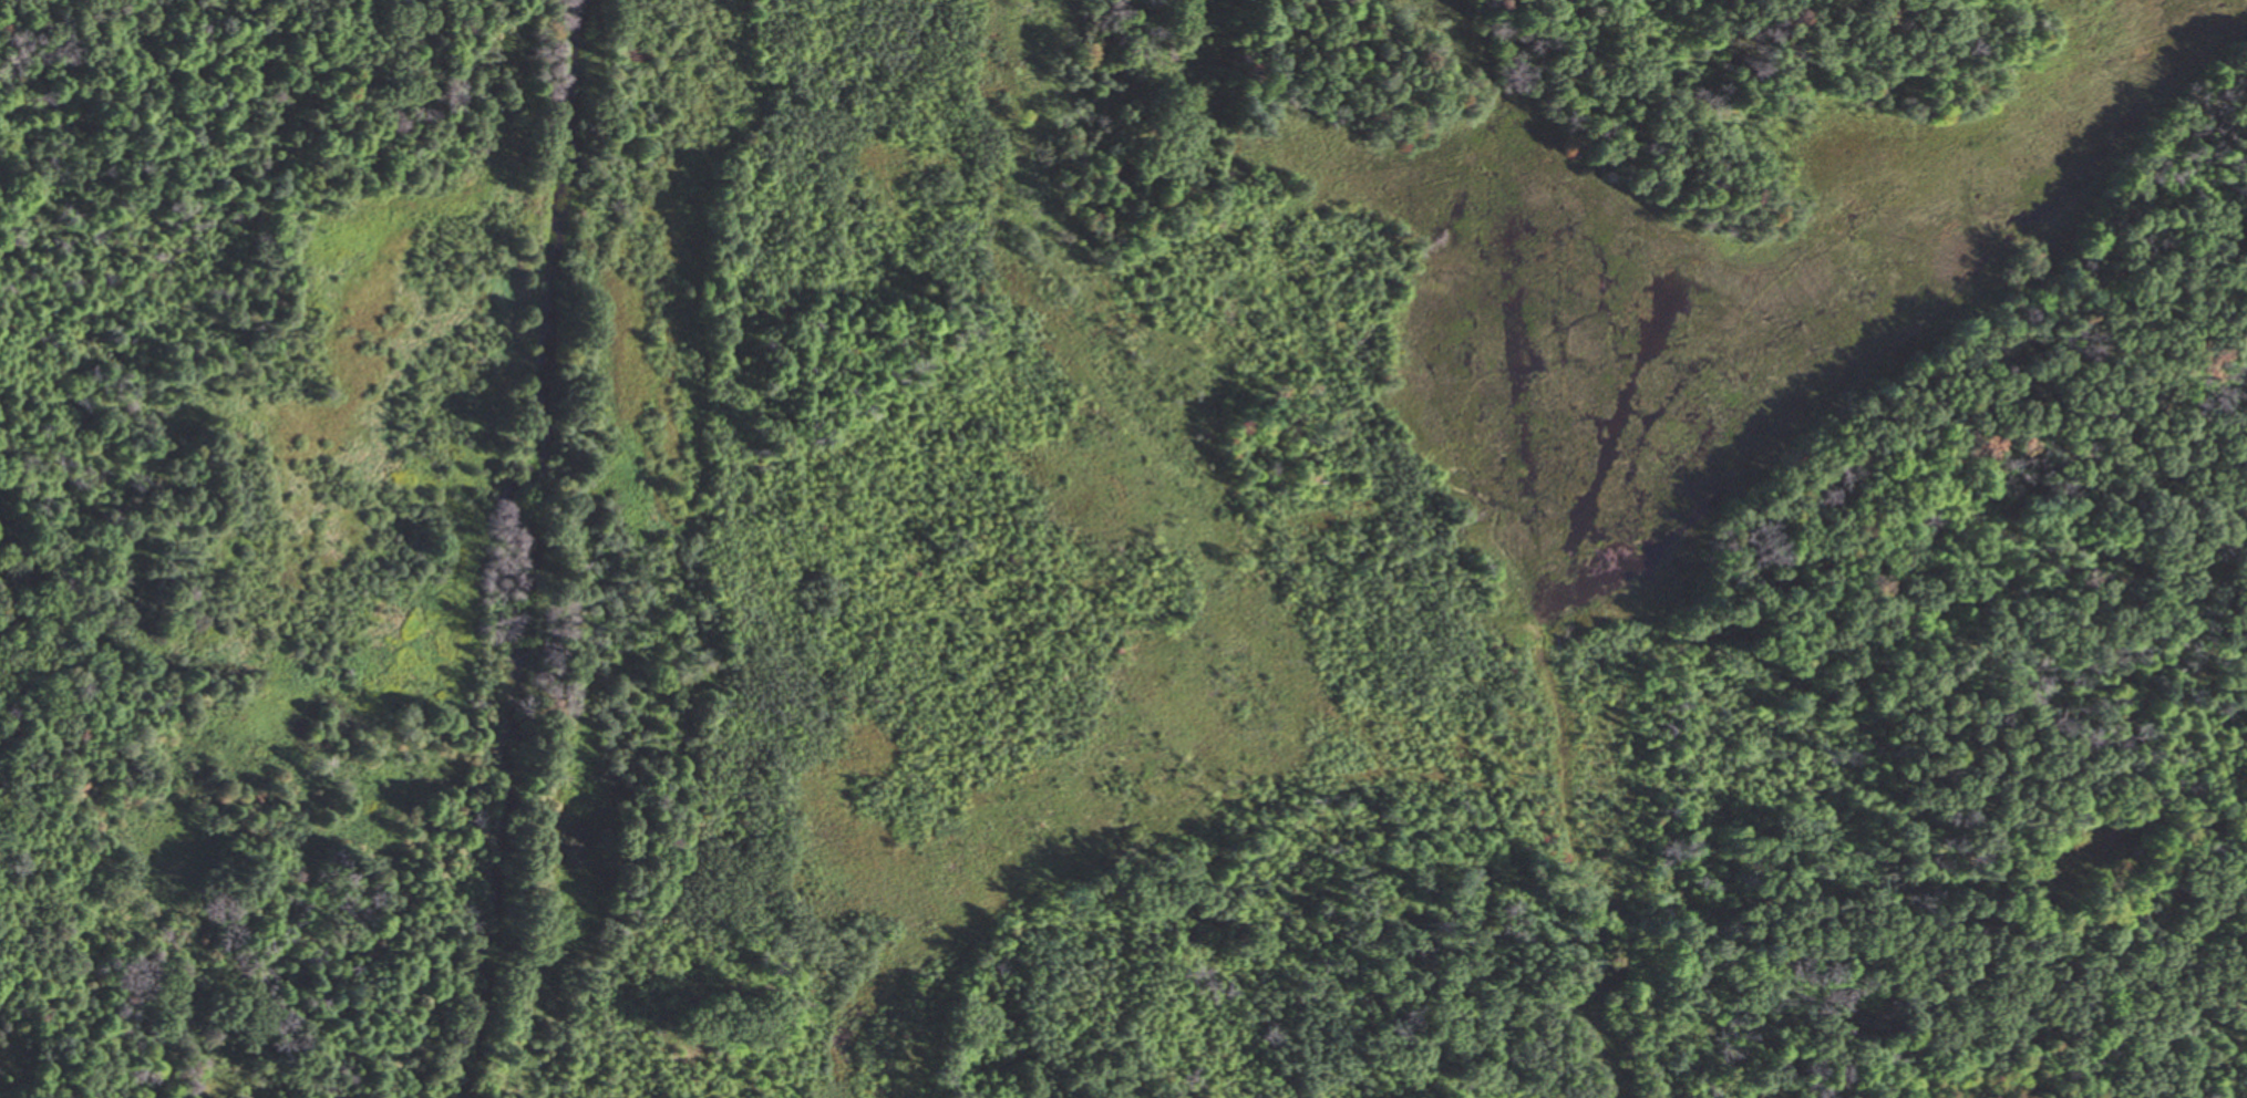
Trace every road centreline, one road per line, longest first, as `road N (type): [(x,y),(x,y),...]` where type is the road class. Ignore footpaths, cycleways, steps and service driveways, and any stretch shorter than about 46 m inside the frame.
road 1 (residential): [(368,1097),(346,1057),(339,866),(385,794)]

